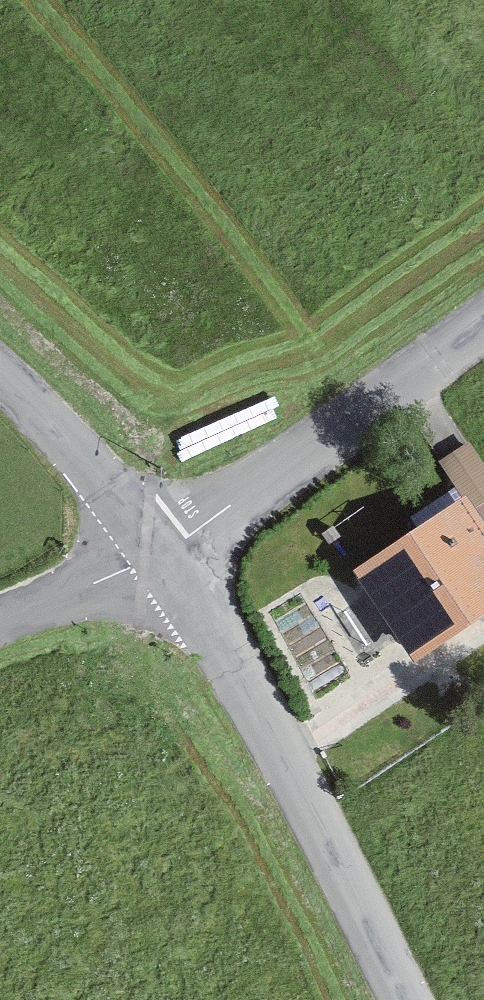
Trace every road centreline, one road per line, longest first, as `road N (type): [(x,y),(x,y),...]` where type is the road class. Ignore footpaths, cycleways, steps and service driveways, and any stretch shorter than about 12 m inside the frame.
road 1 (unclassified): [(172,562),(401,999)]
road 2 (unclassified): [(172,562),(483,327)]
road 3 (unclassified): [(0,388),(172,562)]
road 4 (unclassified): [(0,630),(172,562)]

